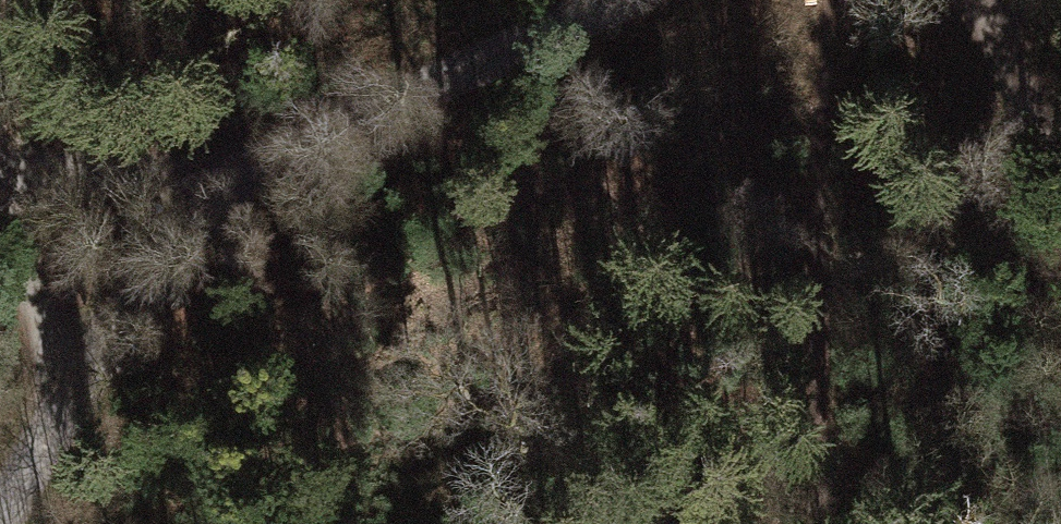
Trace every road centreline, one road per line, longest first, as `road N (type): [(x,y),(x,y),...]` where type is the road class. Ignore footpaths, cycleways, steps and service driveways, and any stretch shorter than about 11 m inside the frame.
road 1 (residential): [(617,0),(225,199),(83,364),(0,519)]
road 2 (track): [(1060,228),(995,43),(962,0)]
road 3 (track): [(0,186),(225,199)]
road 4 (track): [(0,189),(83,364)]

